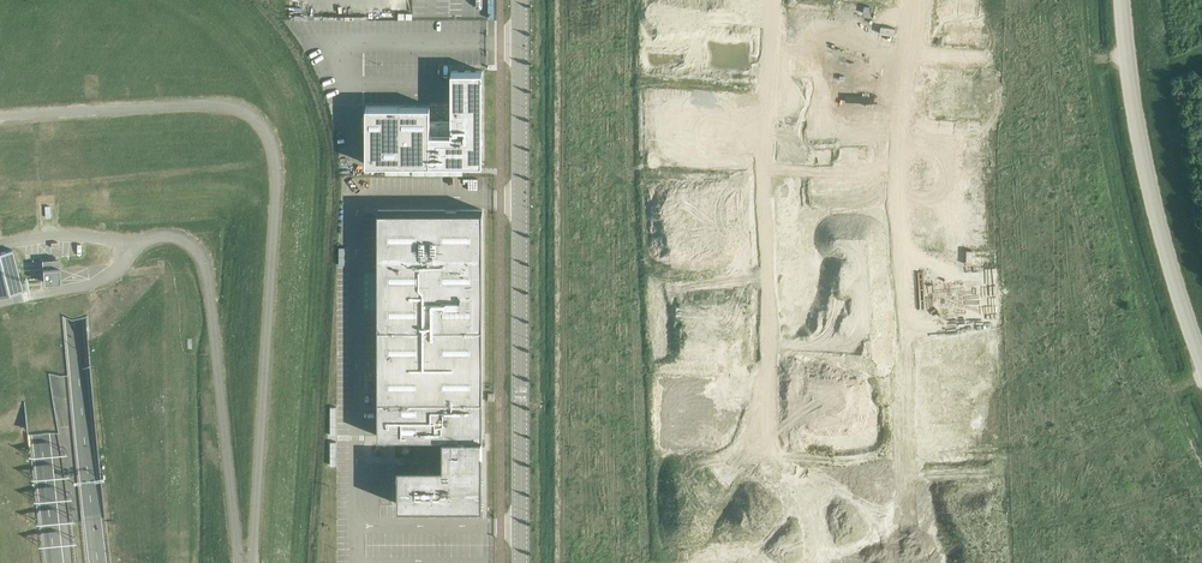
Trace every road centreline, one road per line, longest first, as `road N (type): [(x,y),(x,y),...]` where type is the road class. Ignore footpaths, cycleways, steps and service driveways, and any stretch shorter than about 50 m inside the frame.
road 1 (trunk): [(97,562),(50,0)]
road 2 (trunk): [(20,0),(40,430),(55,562)]
road 3 (unclassified): [(520,562),(518,0)]
road 4 (track): [(771,434),(772,0)]
road 5 (track): [(907,0),(898,113),(902,425)]
road 6 (unclassified): [(1201,362),(1144,175),(1122,0)]
road 7 (track): [(767,127),(898,136)]

